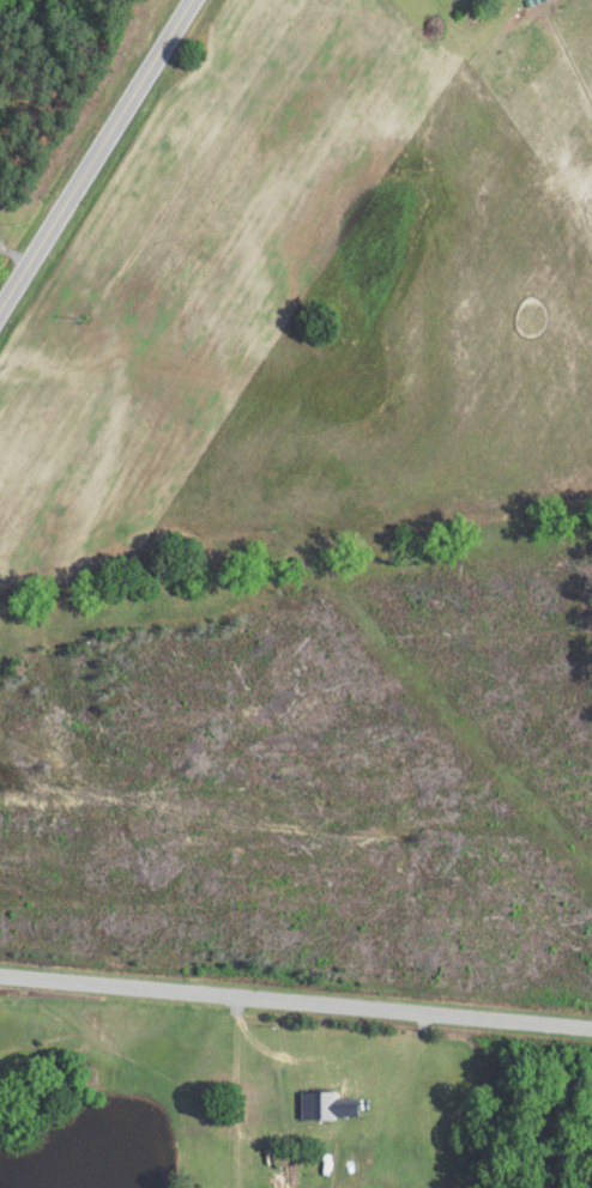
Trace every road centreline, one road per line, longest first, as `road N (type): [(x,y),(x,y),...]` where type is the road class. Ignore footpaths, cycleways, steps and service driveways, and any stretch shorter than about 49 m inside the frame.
road 1 (residential): [(591,1028),(0,975)]
road 2 (secondary): [(0,318),(195,0)]

